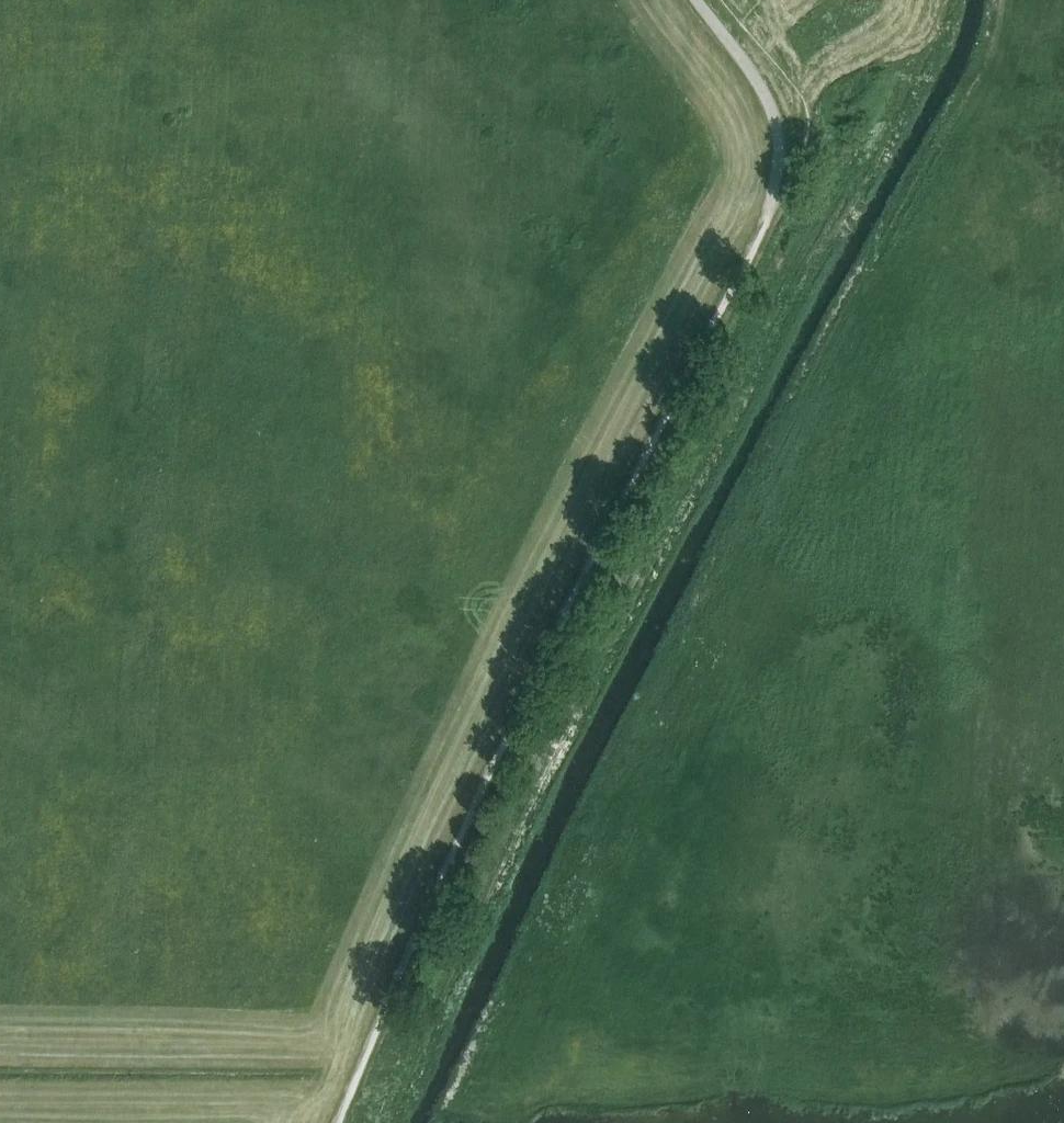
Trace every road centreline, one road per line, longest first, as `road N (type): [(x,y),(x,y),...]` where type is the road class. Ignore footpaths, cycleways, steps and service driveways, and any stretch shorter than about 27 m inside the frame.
road 1 (track): [(696,0),(773,112),(779,149),(773,215)]

